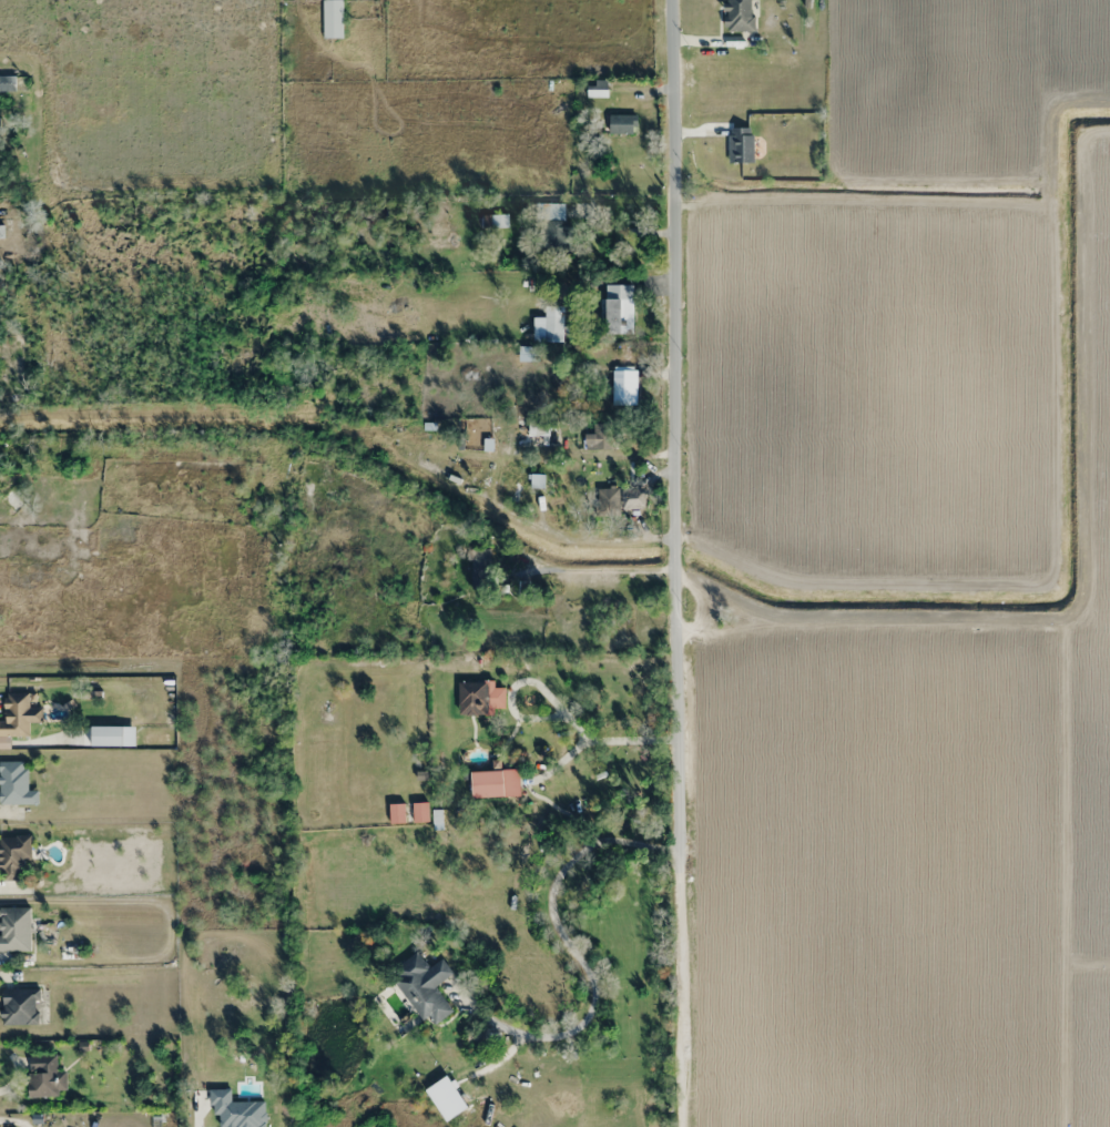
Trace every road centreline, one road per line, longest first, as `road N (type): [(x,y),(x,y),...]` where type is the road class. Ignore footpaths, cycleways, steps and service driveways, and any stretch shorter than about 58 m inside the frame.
road 1 (residential): [(678,854),(674,0)]
road 2 (residential): [(682,1126),(678,854)]

